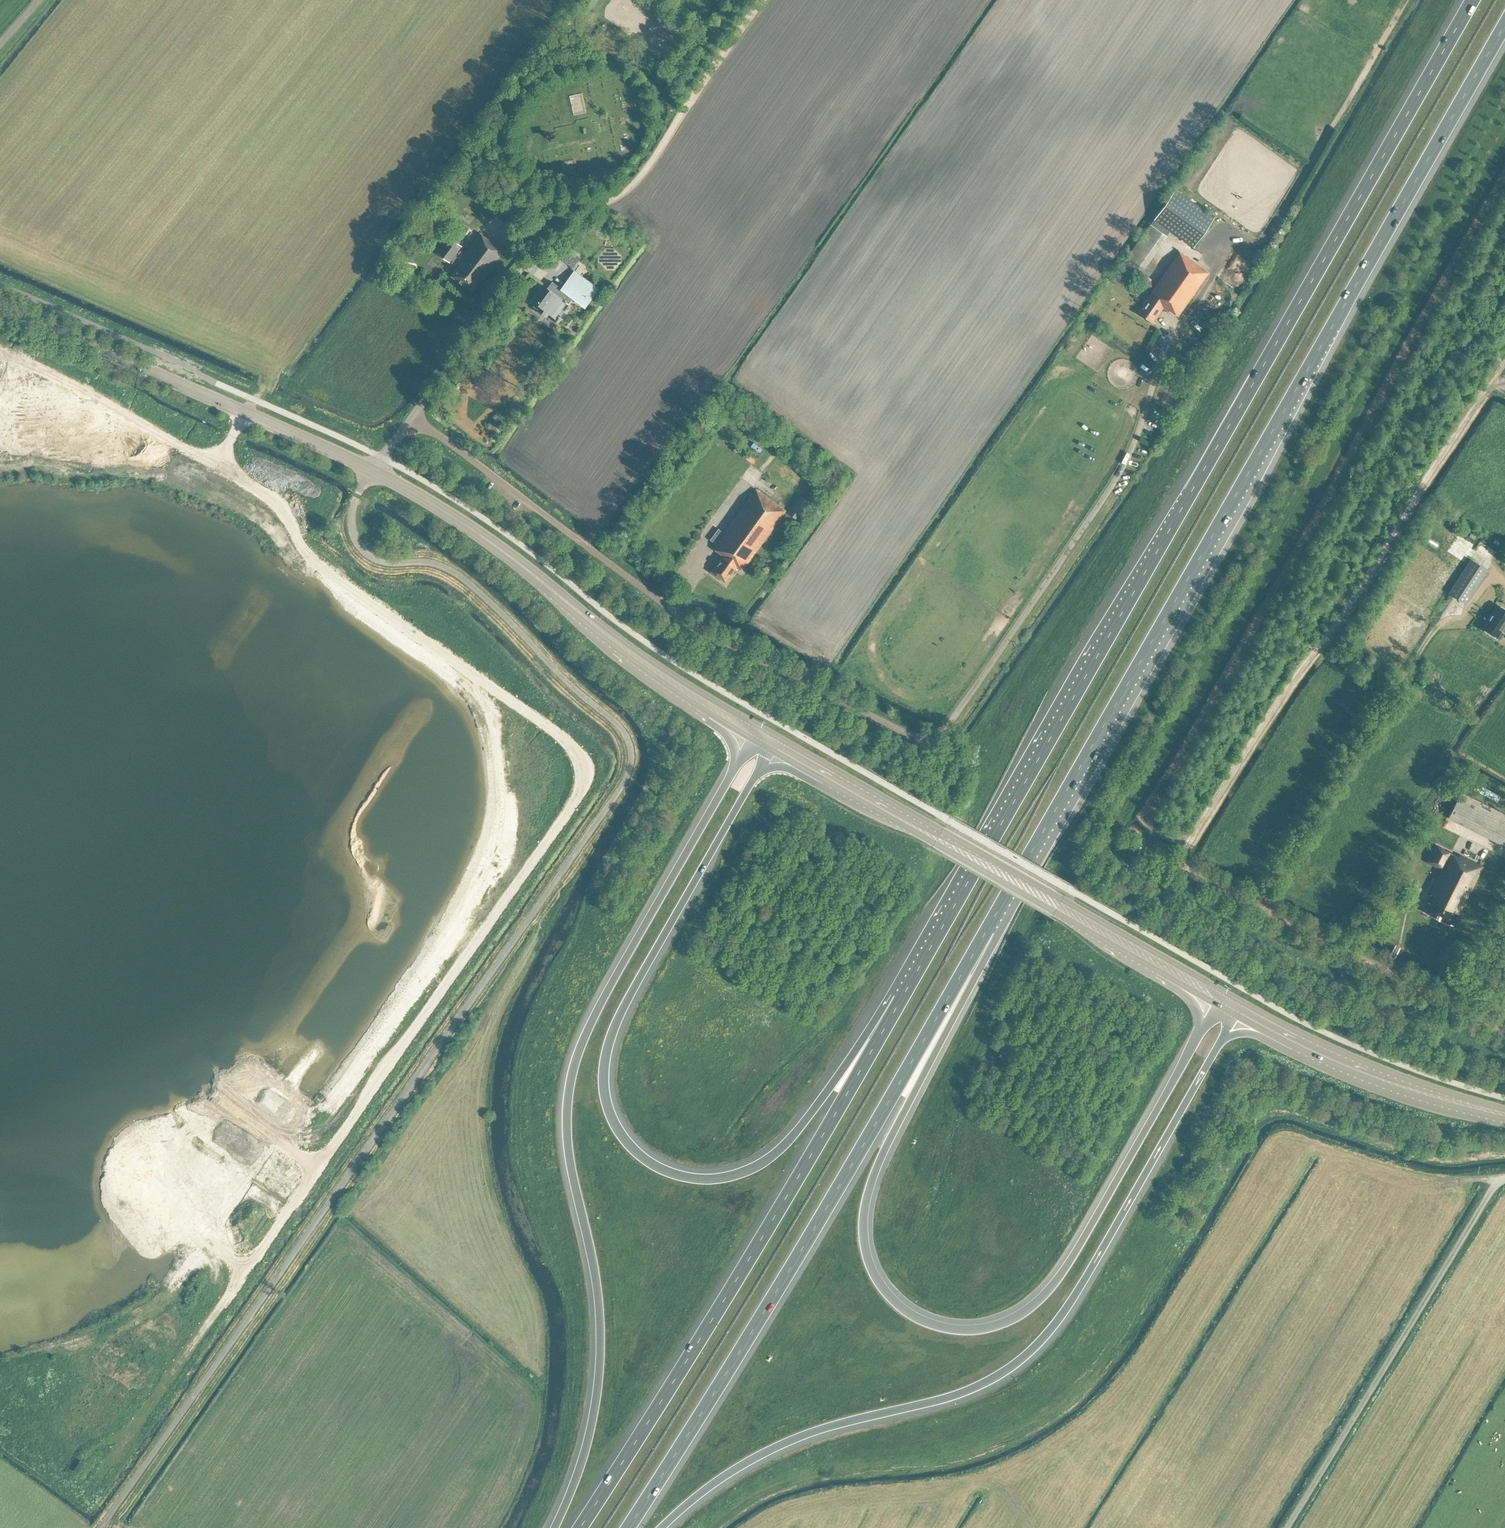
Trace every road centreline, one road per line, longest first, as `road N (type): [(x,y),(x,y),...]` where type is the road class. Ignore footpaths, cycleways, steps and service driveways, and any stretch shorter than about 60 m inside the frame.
road 1 (track): [(0,350),(254,483),(280,506),(311,557),(558,734),(583,764),(580,794),(151,1398)]
road 2 (unclassified): [(373,470),(349,524),(357,545),(374,560),(459,573),(610,717),(626,735),(630,760),(621,787),(99,1527)]
road 3 (motorway): [(1471,0),(889,1019)]
road 4 (unclassified): [(409,418),(693,621),(924,737),(1104,488),(1155,350)]
road 5 (motorway): [(1005,900),(1504,25)]
road 6 (motorway): [(1220,998),(1047,1295),(993,1327),(923,1322),(898,1306),(869,1265),(865,1206),(883,1149),(966,1000),(1005,900)]
road 7 (motorway): [(754,732),(569,1071),(563,1137),(588,1252),(597,1372),(591,1426),(552,1527)]
road 8 (motorway): [(666,1527),(740,1465),(823,1430),(945,1398),(995,1377),(1040,1345),(1062,1320),(1239,1009)]
road 9 (motorway): [(889,1019),(814,1110),(753,1166),(703,1177),(666,1171),(613,1120),(603,1086),(617,1022),(773,742)]
road 10 (motorway): [(628,1527),(1005,900)]
road 11 (motorway): [(889,1019),(578,1527)]
road 12 (secondary): [(1220,998),(773,742)]
road 13 (secondary): [(754,732),(604,634),(469,527),(373,470)]
road 14 (unclassified): [(1504,1031),(1114,837)]
road 15 (track): [(1287,1527),(1504,1178)]
road 16 (secondary): [(373,470),(0,309)]
road 17 (secondary): [(1504,1116),(1400,1085),(1239,1009)]
road 18 (unclassified): [(409,418),(558,211)]

